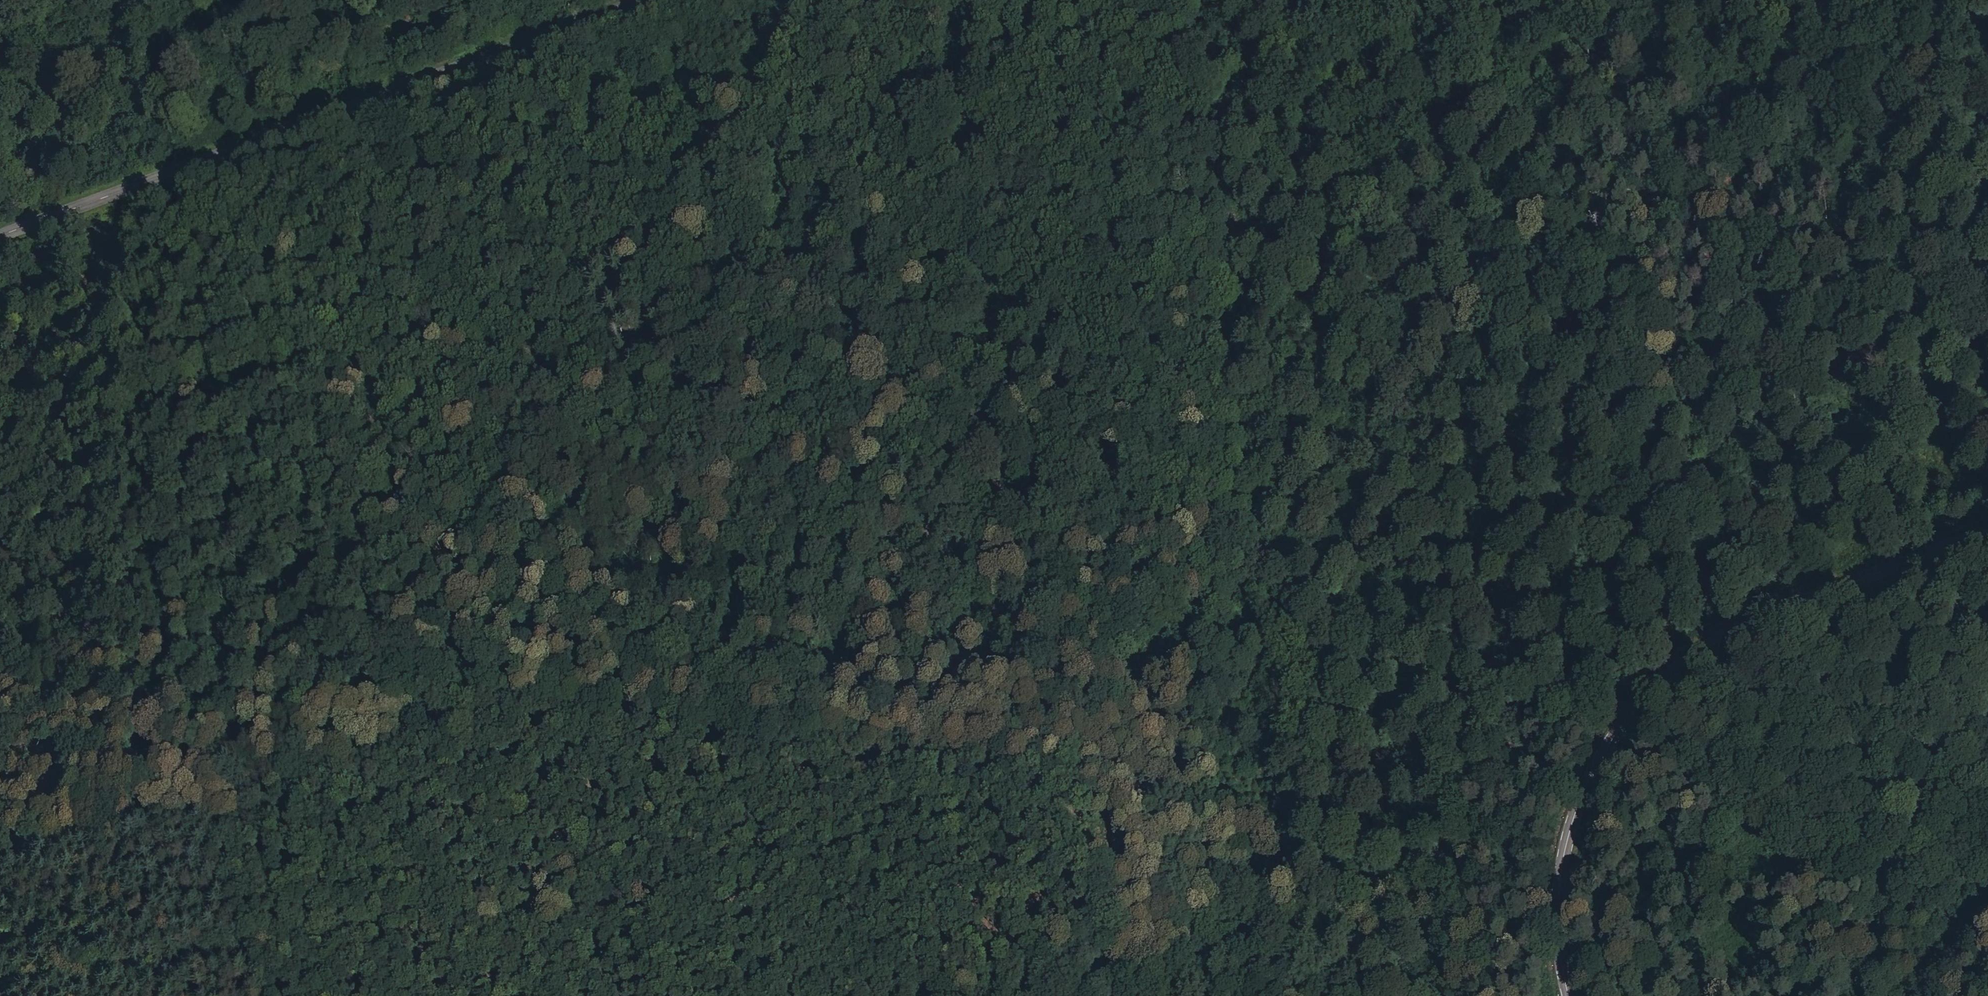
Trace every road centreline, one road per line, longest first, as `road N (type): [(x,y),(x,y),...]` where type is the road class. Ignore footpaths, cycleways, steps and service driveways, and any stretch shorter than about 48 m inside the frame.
road 1 (secondary): [(1987,533),(1718,641),(1626,714),(1577,801),(1562,857),(1555,900),(1565,995)]
road 2 (tertiary): [(0,237),(635,0)]

